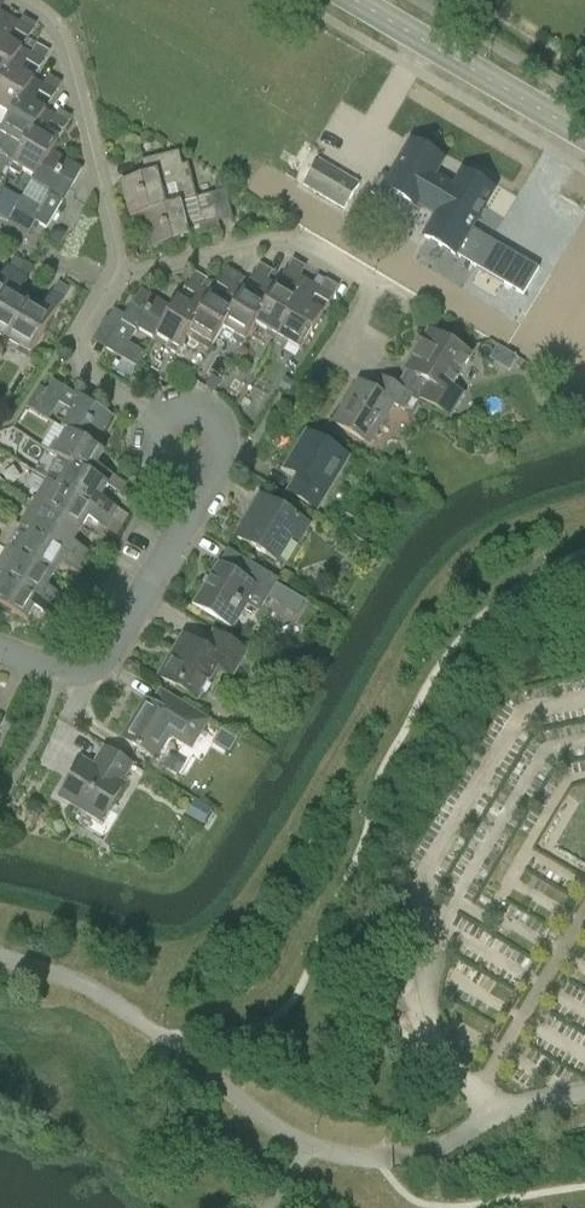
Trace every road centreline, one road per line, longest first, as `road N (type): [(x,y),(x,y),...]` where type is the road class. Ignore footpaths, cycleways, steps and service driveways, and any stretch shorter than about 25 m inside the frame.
road 1 (residential): [(117,275),(299,240),(378,284),(342,347)]
road 2 (residential): [(0,649),(54,667),(93,663),(114,642),(188,513),(192,475)]
road 3 (residential): [(26,0),(62,32),(119,254),(117,275)]
road 4 (tertiary): [(584,134),(362,0)]
road 5 (residential): [(157,420),(89,377),(77,360),(78,334),(117,275)]
road 6 (residential): [(192,475),(217,460),(219,422),(187,403),(157,420)]

